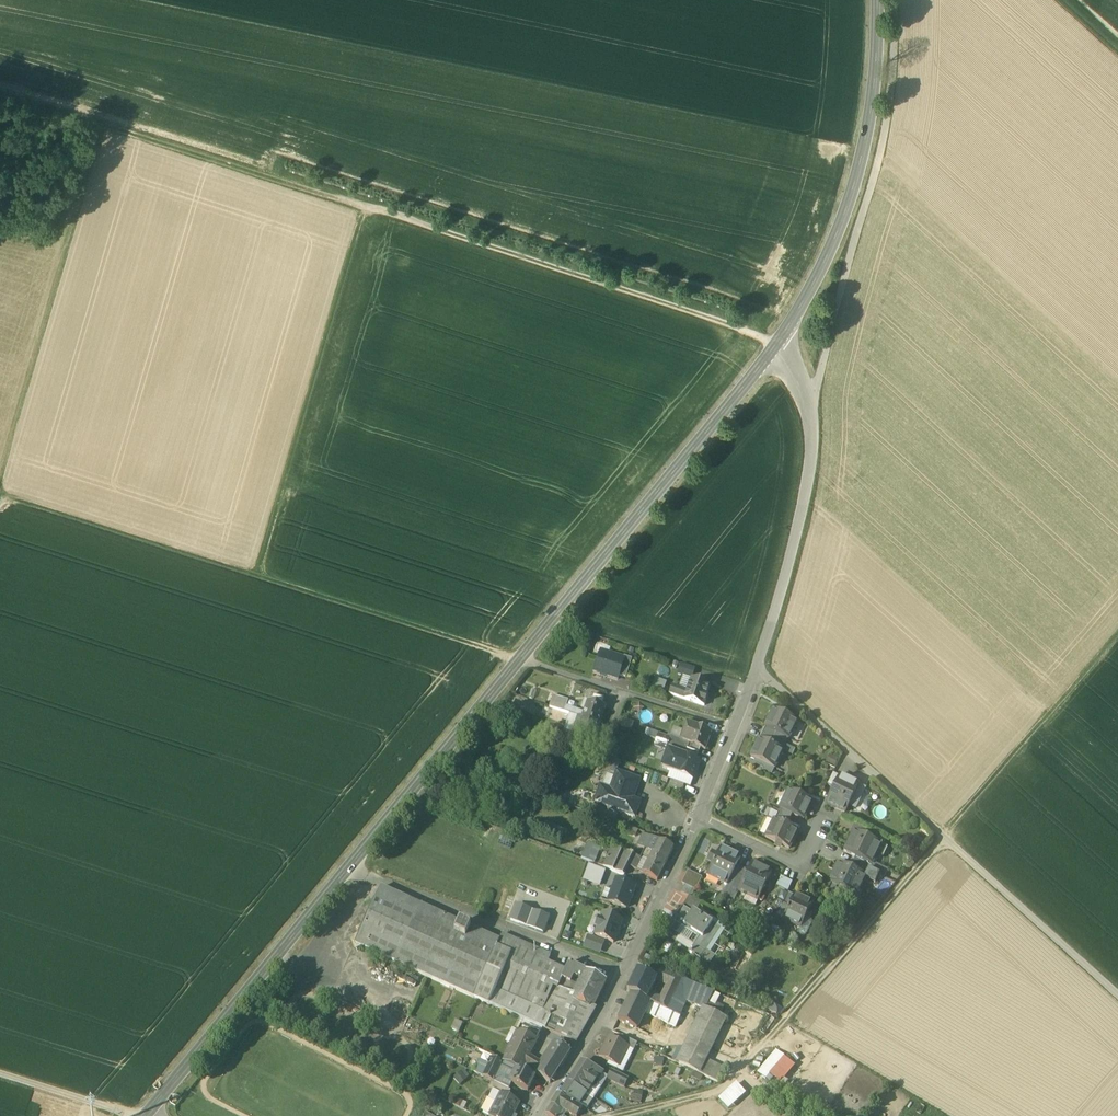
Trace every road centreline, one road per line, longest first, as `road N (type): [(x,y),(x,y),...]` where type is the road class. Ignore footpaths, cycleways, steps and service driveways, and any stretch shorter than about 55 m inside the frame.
road 1 (track): [(775,345),(0,95)]
road 2 (tertiary): [(517,660),(146,1115)]
road 3 (track): [(0,496),(517,660)]
road 4 (track): [(1117,995),(756,671)]
road 5 (tertiary): [(775,345),(517,660)]
road 6 (track): [(255,577),(369,211)]
road 7 (tertiary): [(876,0),(874,81),(848,207),(775,345)]
road 8 (unclassified): [(734,729),(799,527),(812,444),(805,398)]
road 9 (unclassified): [(539,1115),(697,820)]
road 10 (track): [(941,836),(1117,633)]
road 11 (track): [(941,836),(783,1020)]
road 12 (residential): [(734,729),(517,660)]
road 13 (residential): [(697,820),(803,867),(829,812)]
road 14 (track): [(0,1074),(131,1115)]

